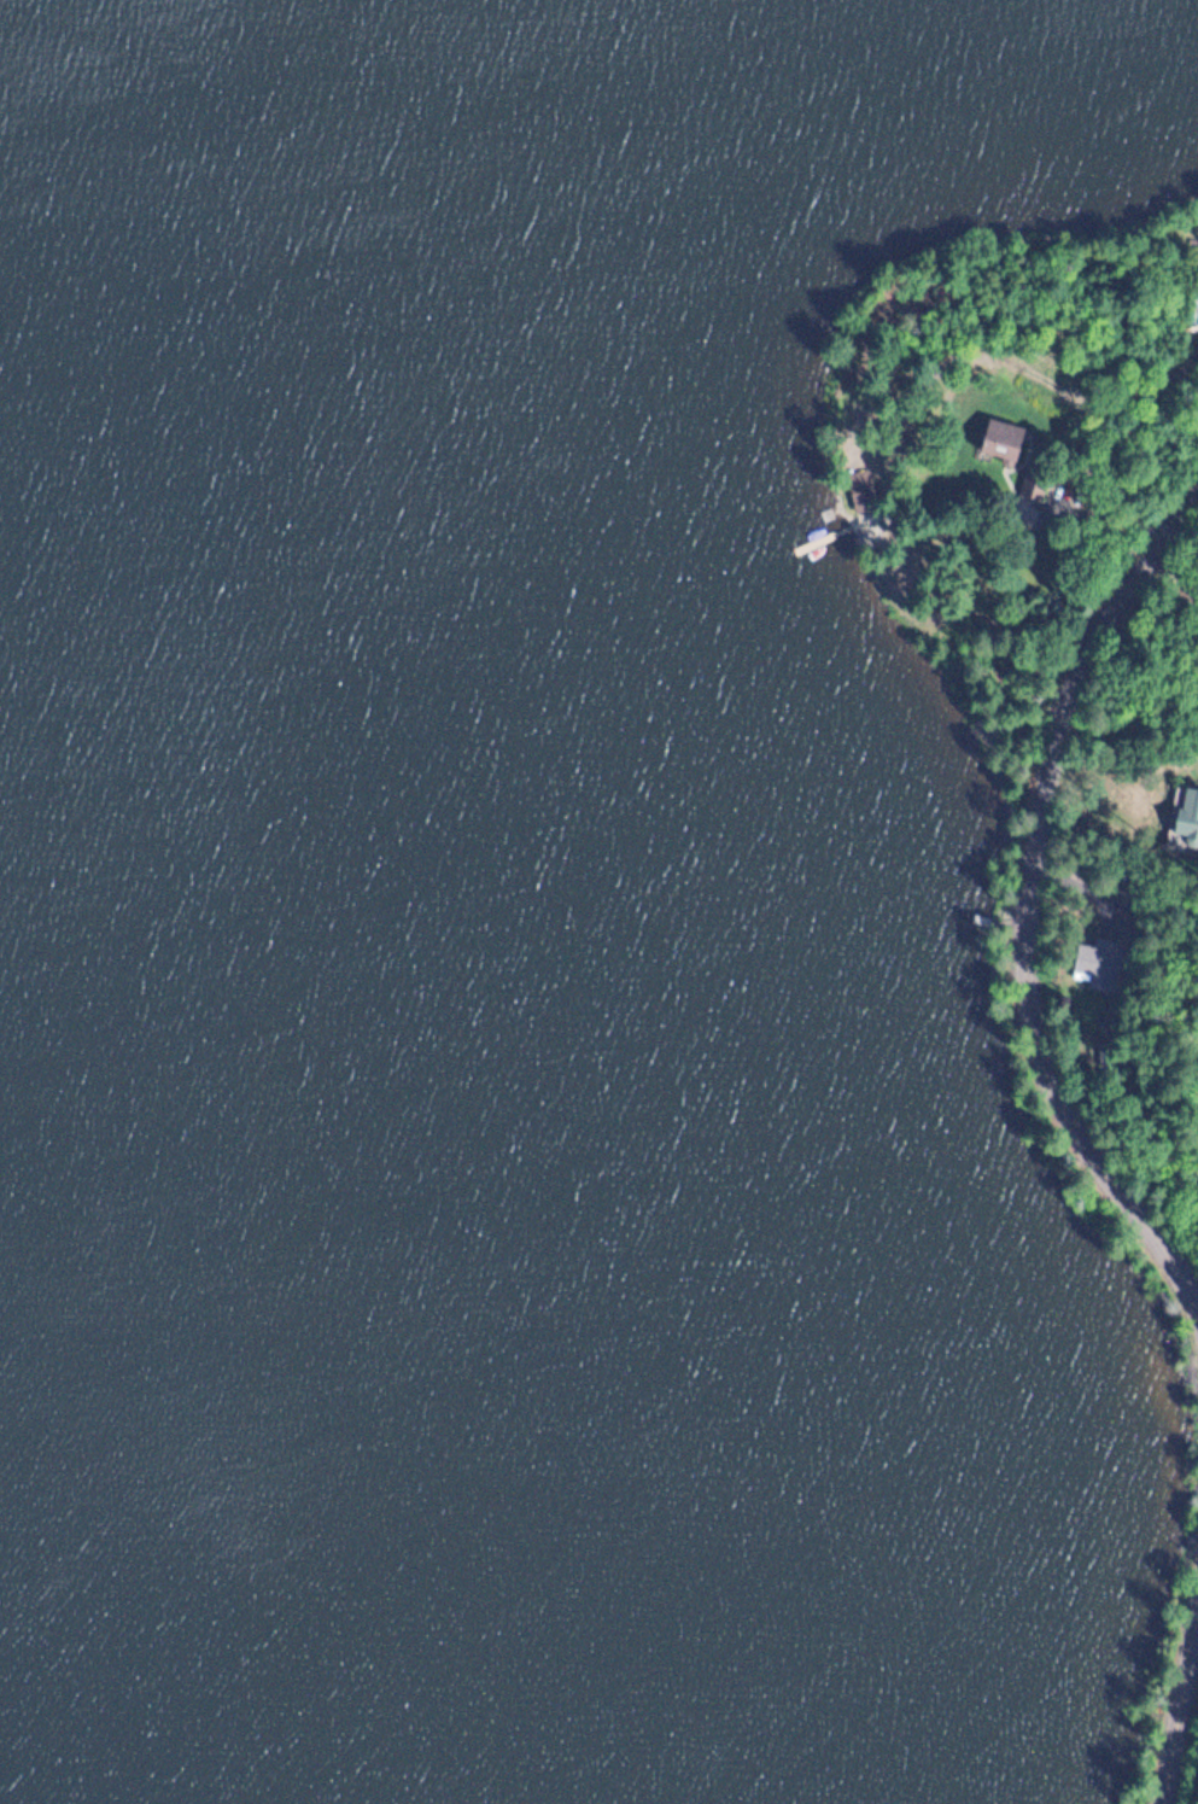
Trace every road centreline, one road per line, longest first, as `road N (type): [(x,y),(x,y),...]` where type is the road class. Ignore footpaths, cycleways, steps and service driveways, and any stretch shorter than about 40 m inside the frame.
road 1 (residential): [(1197,1306),(1041,1058),(1023,991),(1019,926),(1035,808),(1088,649),(1197,490)]
road 2 (residential): [(1166,1803),(1197,1645)]

